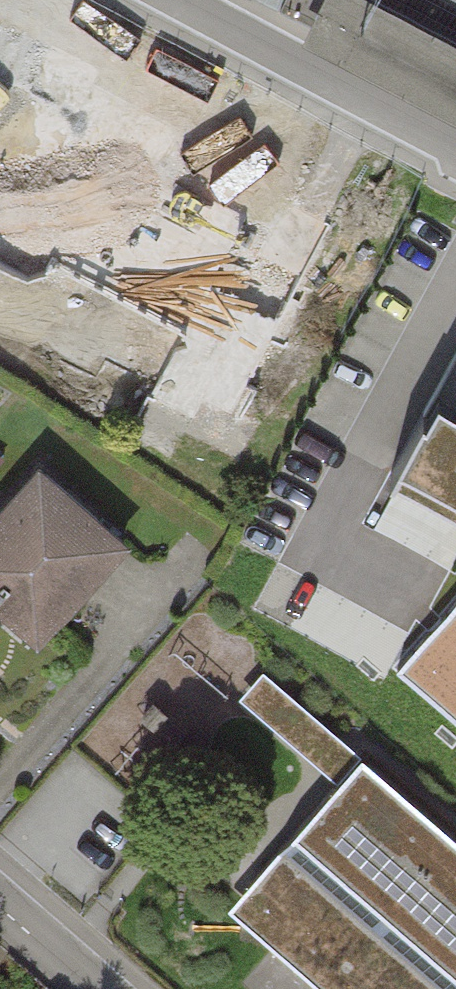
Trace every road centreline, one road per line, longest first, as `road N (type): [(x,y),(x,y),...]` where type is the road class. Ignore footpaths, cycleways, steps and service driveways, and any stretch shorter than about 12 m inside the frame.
road 1 (residential): [(455,148),(179,0)]
road 2 (residential): [(0,908),(93,988)]

